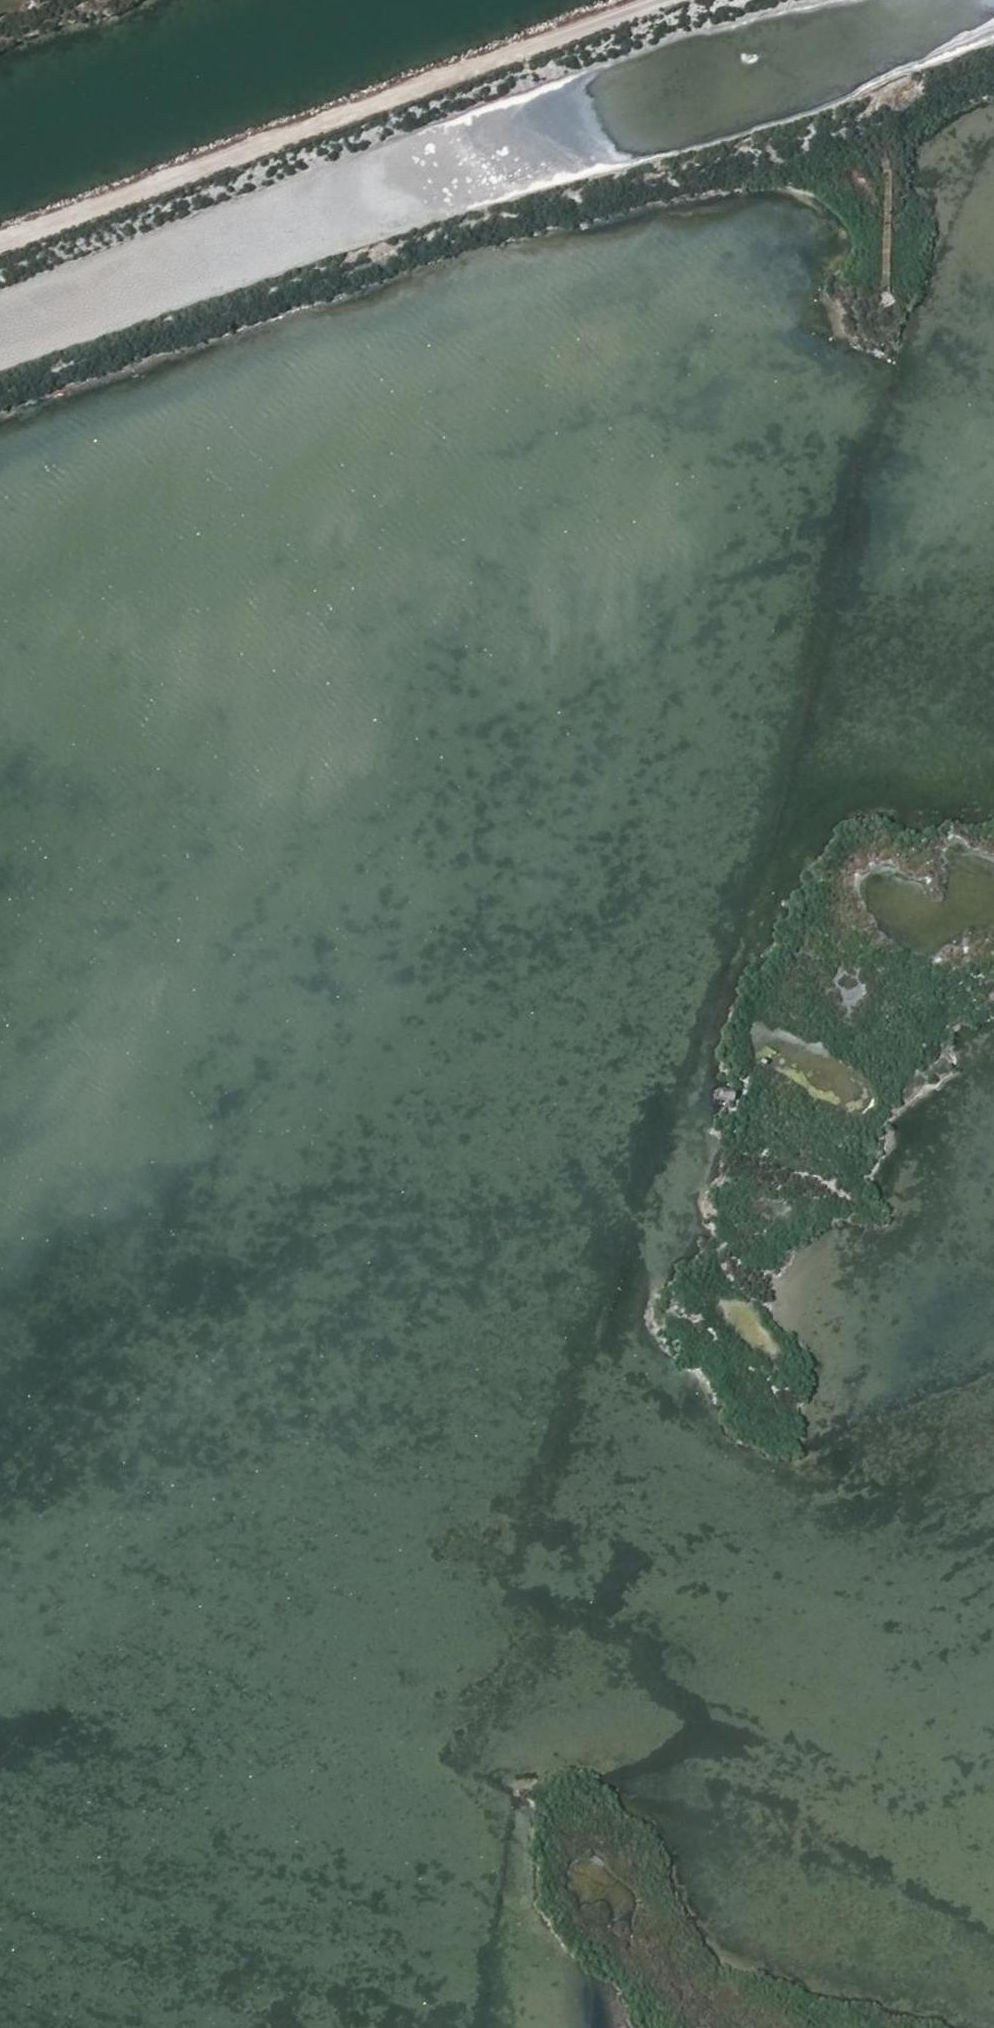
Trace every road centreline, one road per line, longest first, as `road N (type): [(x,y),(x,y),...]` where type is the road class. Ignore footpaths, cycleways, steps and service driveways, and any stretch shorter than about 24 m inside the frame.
road 1 (track): [(692,0),(0,253)]

